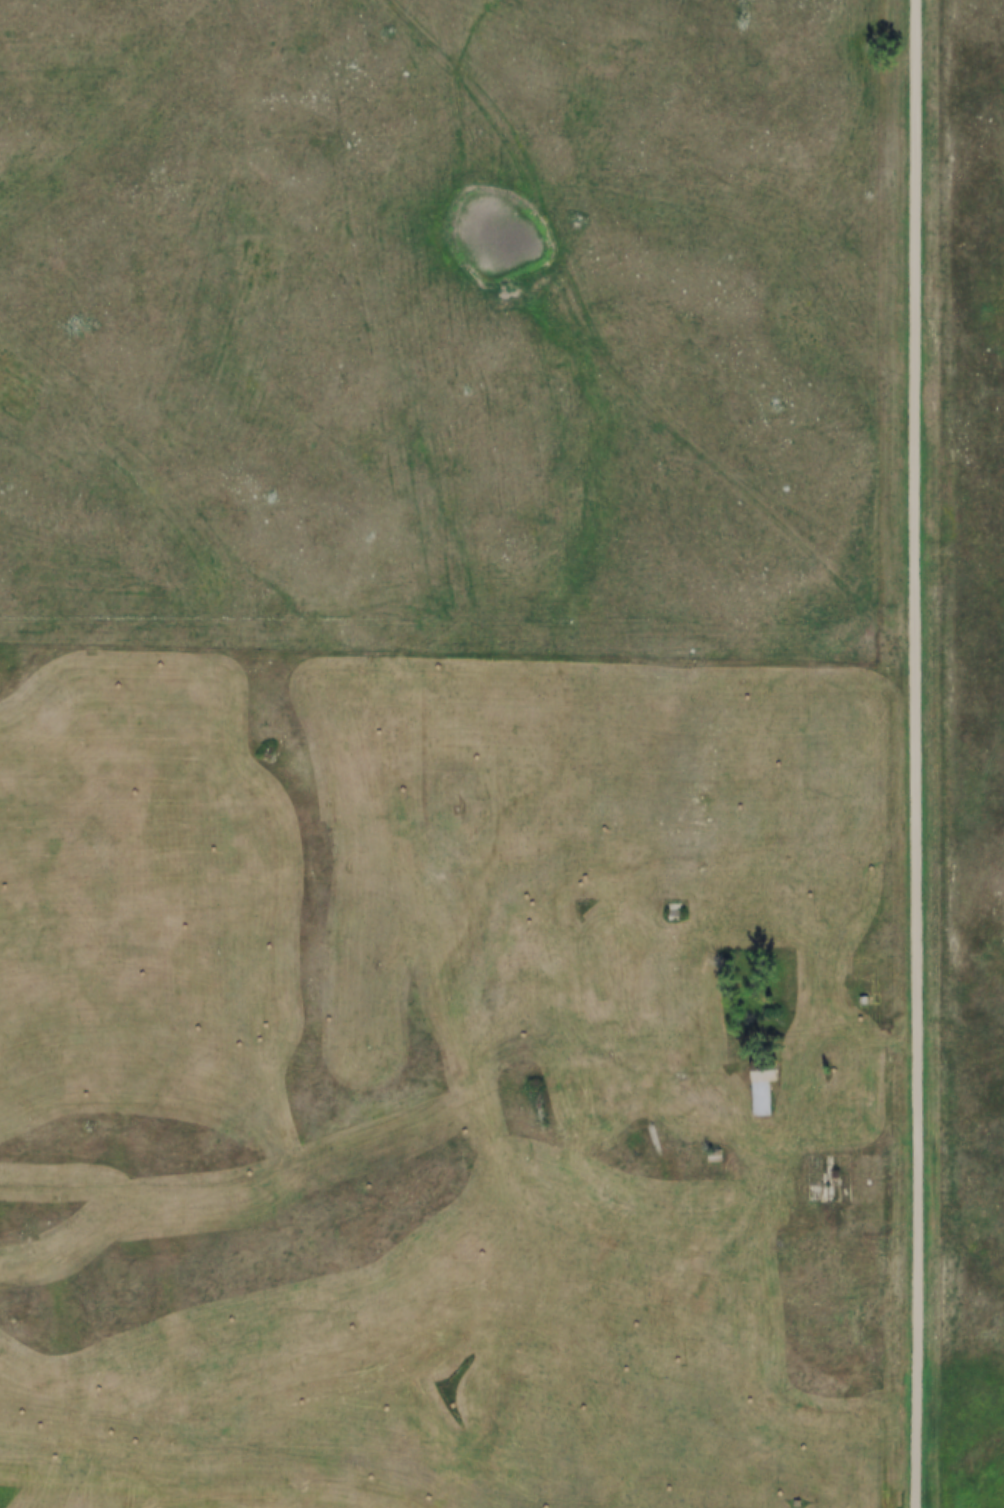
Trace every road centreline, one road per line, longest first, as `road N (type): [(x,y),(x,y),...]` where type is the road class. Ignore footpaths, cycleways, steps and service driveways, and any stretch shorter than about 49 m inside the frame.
road 1 (residential): [(919,1447),(916,0)]

